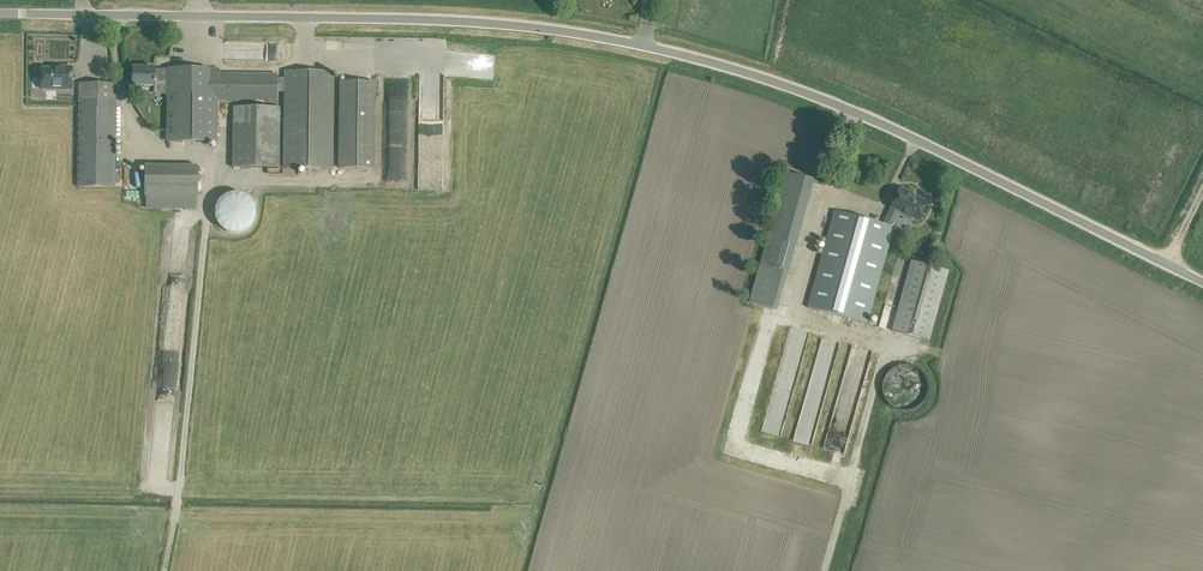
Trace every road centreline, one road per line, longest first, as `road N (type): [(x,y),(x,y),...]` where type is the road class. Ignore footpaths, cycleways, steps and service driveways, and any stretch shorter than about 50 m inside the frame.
road 1 (unclassified): [(1202,283),(922,143),(698,59),(502,24),(0,14)]
road 2 (track): [(1074,0),(1202,56)]

